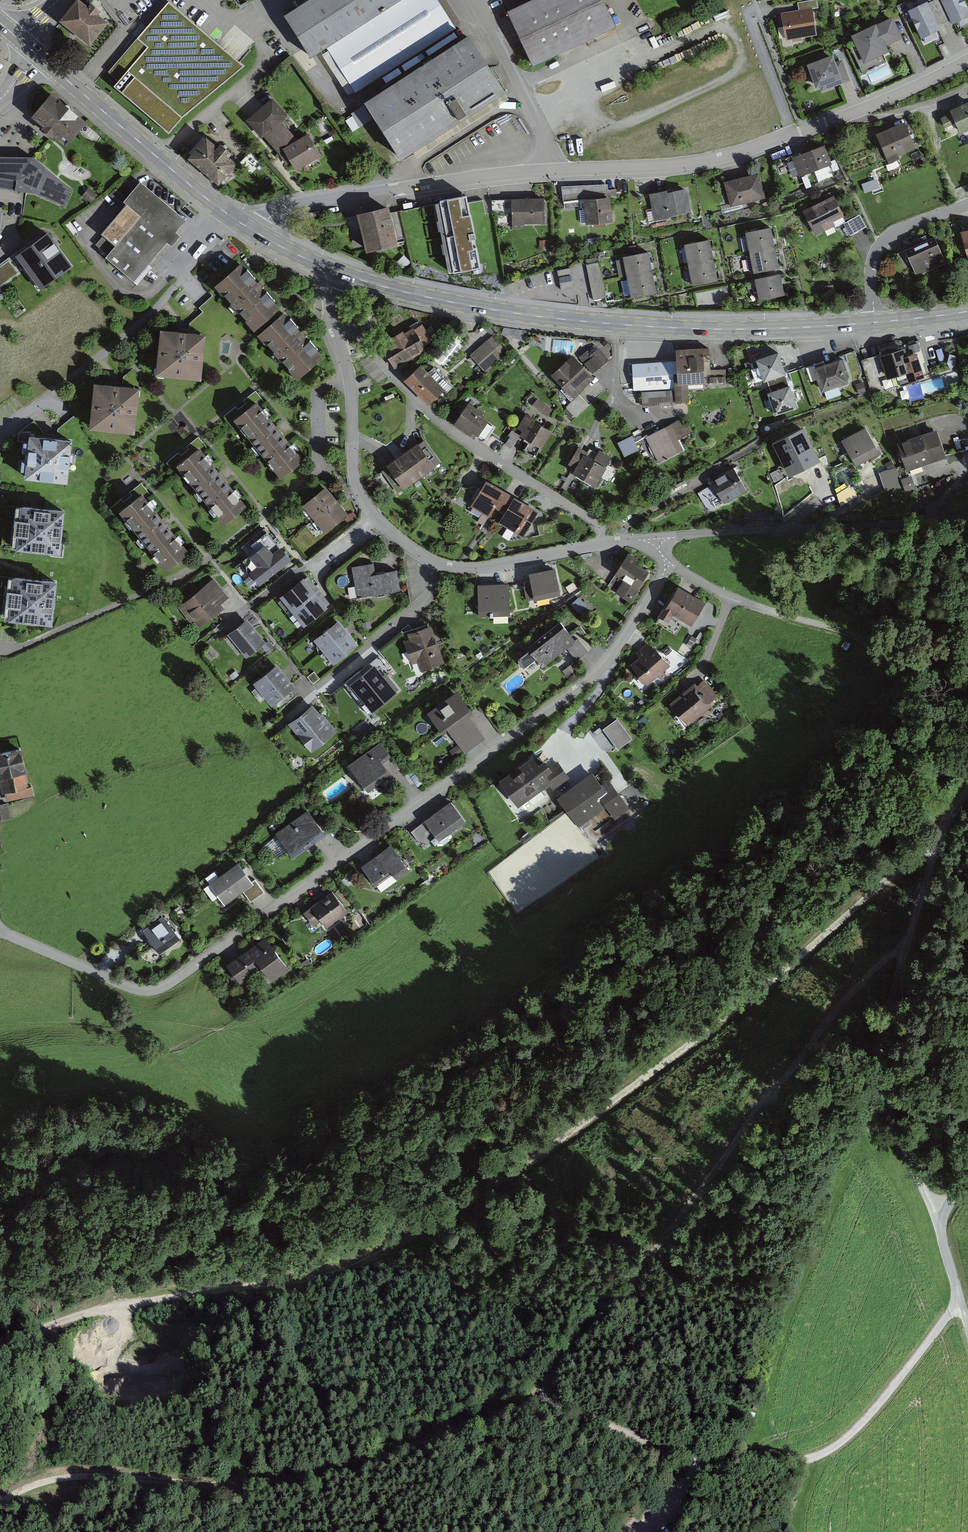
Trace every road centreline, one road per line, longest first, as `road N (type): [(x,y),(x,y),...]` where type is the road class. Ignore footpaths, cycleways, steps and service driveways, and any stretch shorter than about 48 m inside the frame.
road 1 (residential): [(0,932),(136,991),(164,987),(591,677),(664,573),(656,542),(642,540),(462,568),(436,563),(392,535),(357,485),(349,378),(329,304),(338,272)]
road 2 (track): [(0,1165),(313,1133),(883,726),(905,691),(902,667),(823,626)]
road 3 (track): [(940,840),(684,1048),(410,1238),(328,1276),(94,1309),(0,1351)]
road 4 (track): [(911,934),(861,980),(530,1405)]
road 5 (track): [(530,1405),(308,1479),(63,1478),(0,1503)]
road 6 (secondary): [(338,272),(416,295),(560,319),(711,329),(875,322)]
road 7 (residential): [(967,60),(746,151),(667,165),(550,170)]
road 8 (track): [(962,1307),(844,1440),(819,1455),(697,1465)]
road 9 (residential): [(550,170),(298,205),(266,220),(258,234)]
road 10 (track): [(911,934),(876,1066),(930,1202),(943,1215)]
road 11 (secondary): [(41,57),(258,234)]
road 12 (residential): [(550,170),(535,114),(475,0)]
road 13 (track): [(530,1405),(581,1417),(697,1465)]
road 14 (residential): [(875,322),(872,265),(883,241),(967,204)]
road 15 (track): [(967,792),(940,840),(911,934)]
road 16 (track): [(823,626),(865,617),(967,631)]

